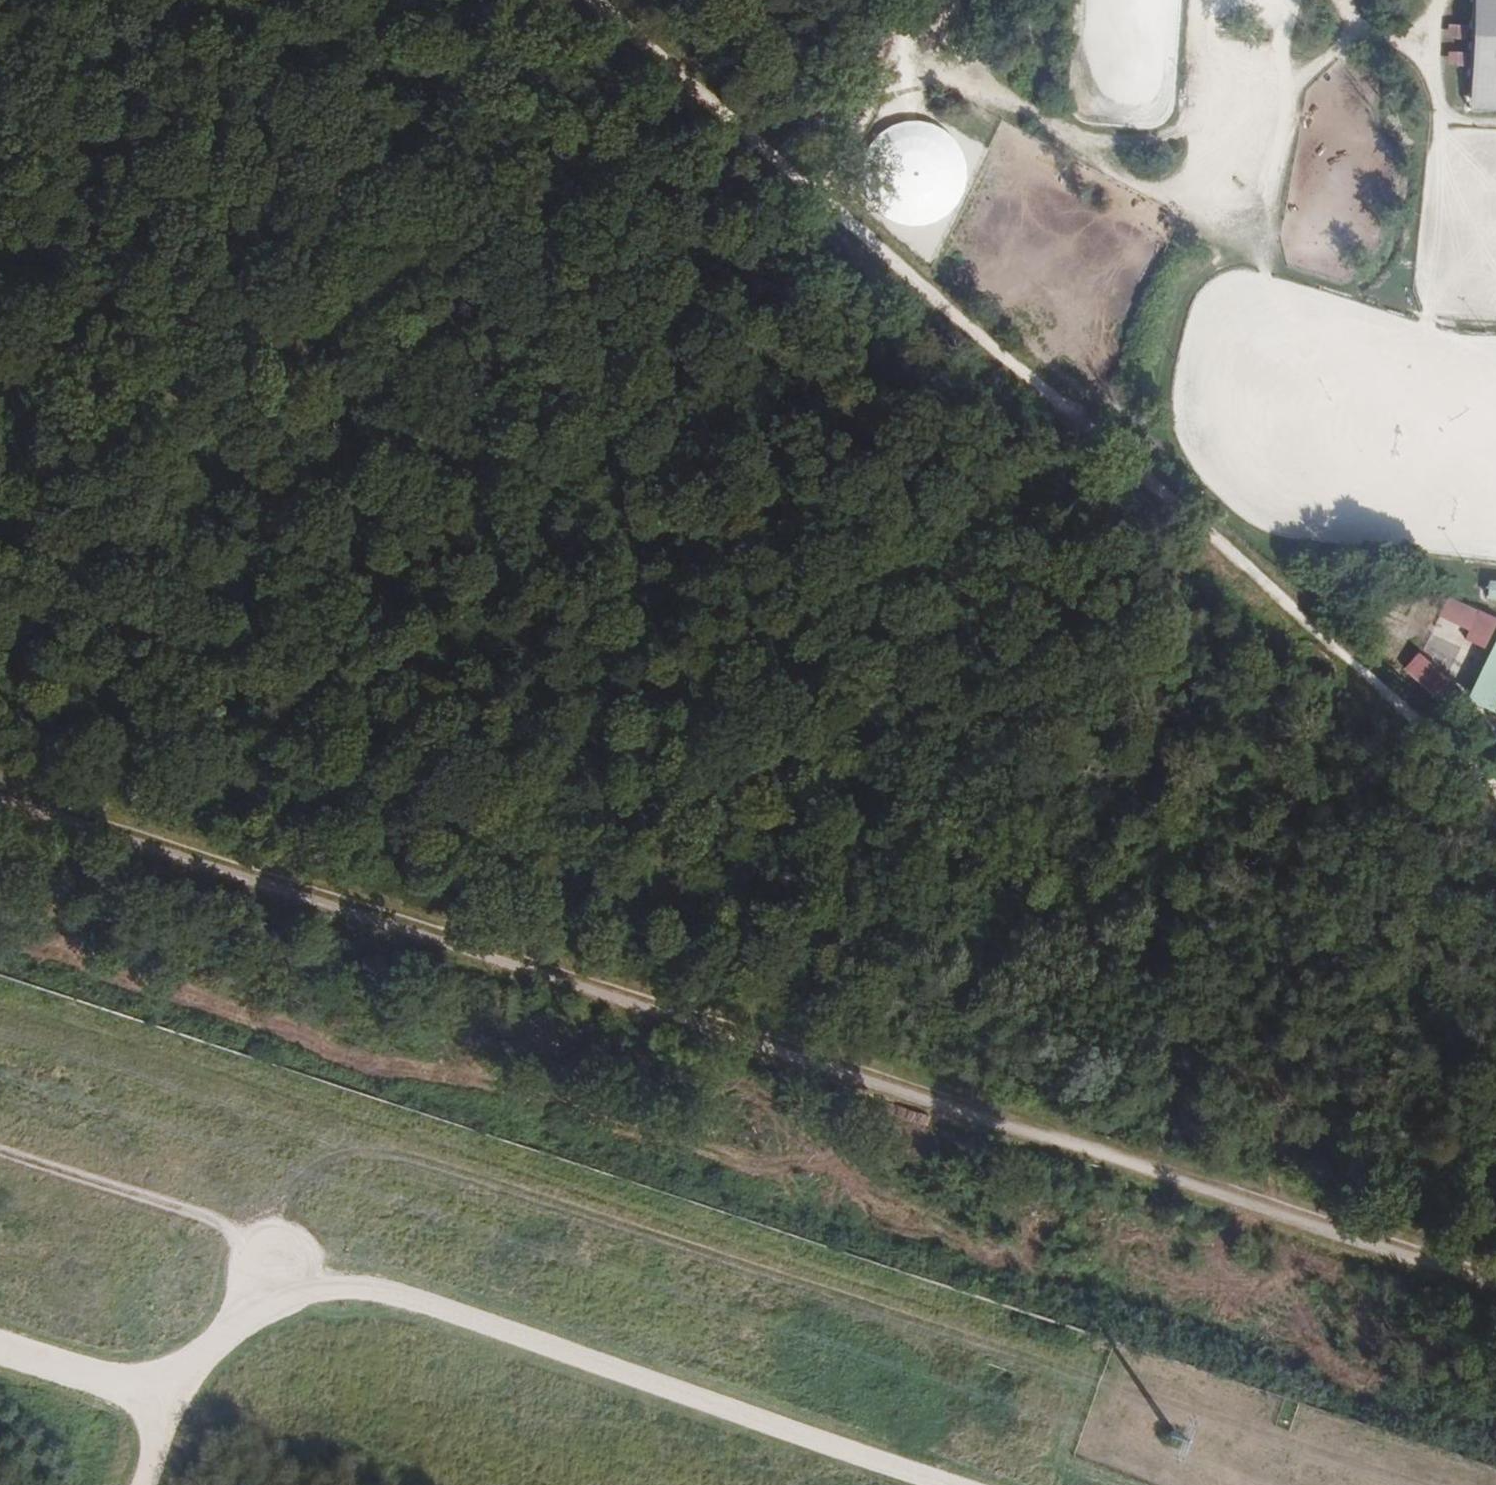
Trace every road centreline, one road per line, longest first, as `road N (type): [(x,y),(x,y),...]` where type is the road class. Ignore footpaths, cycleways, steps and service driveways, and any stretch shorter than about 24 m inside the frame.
road 1 (track): [(1495,789),(595,0)]
road 2 (track): [(951,1484),(262,1244)]
road 3 (track): [(0,1154),(262,1244)]
road 4 (track): [(262,1244),(134,1484)]
road 5 (track): [(188,1378),(102,1381),(0,1352)]

